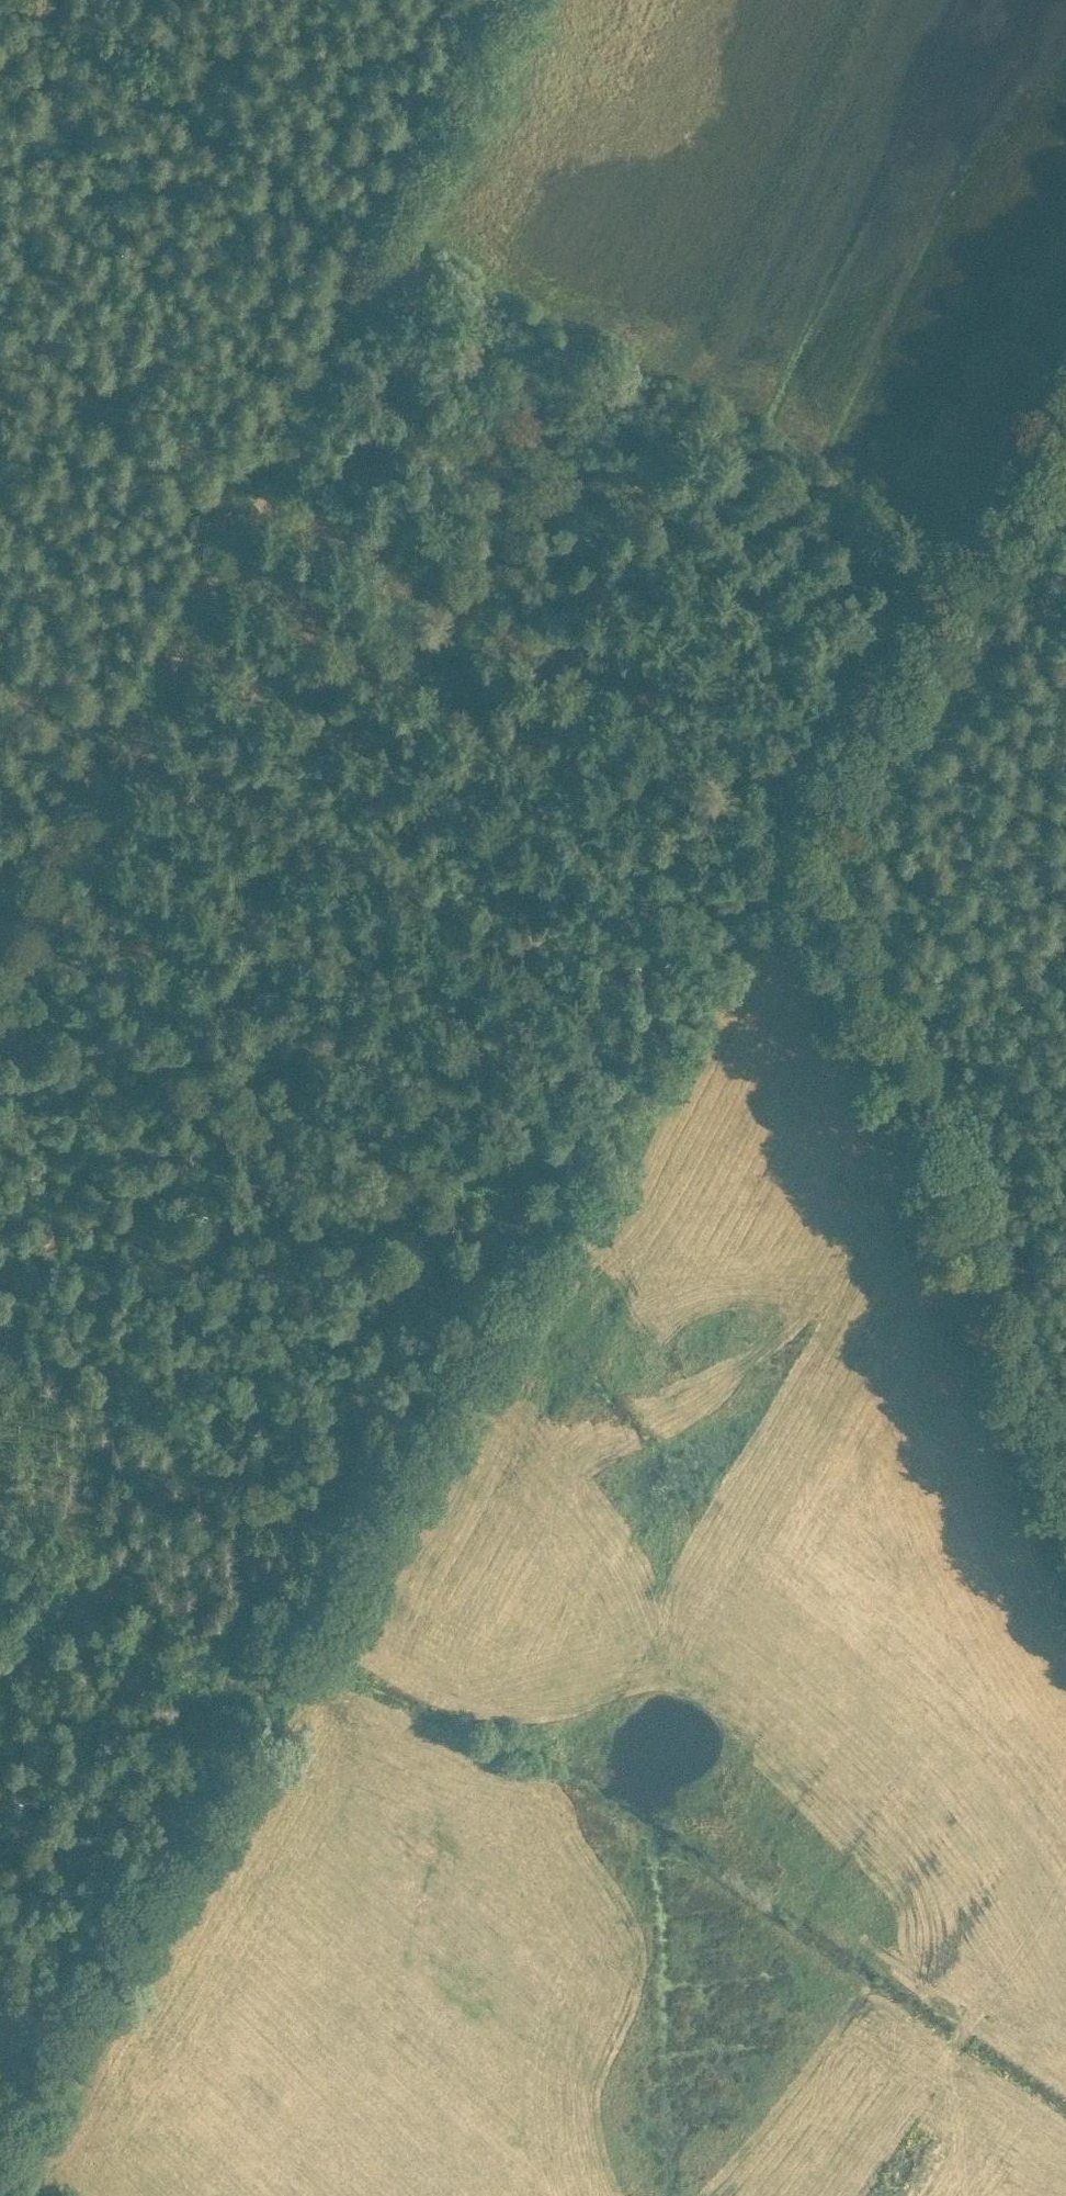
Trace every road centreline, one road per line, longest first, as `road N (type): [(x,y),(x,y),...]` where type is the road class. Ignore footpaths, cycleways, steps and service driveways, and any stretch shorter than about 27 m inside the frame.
road 1 (track): [(816,809),(813,854),(1065,1469)]
road 2 (track): [(816,809),(258,501)]
road 3 (track): [(258,501),(0,995)]
road 4 (track): [(1065,403),(816,809)]
road 5 (track): [(383,239),(258,501)]

